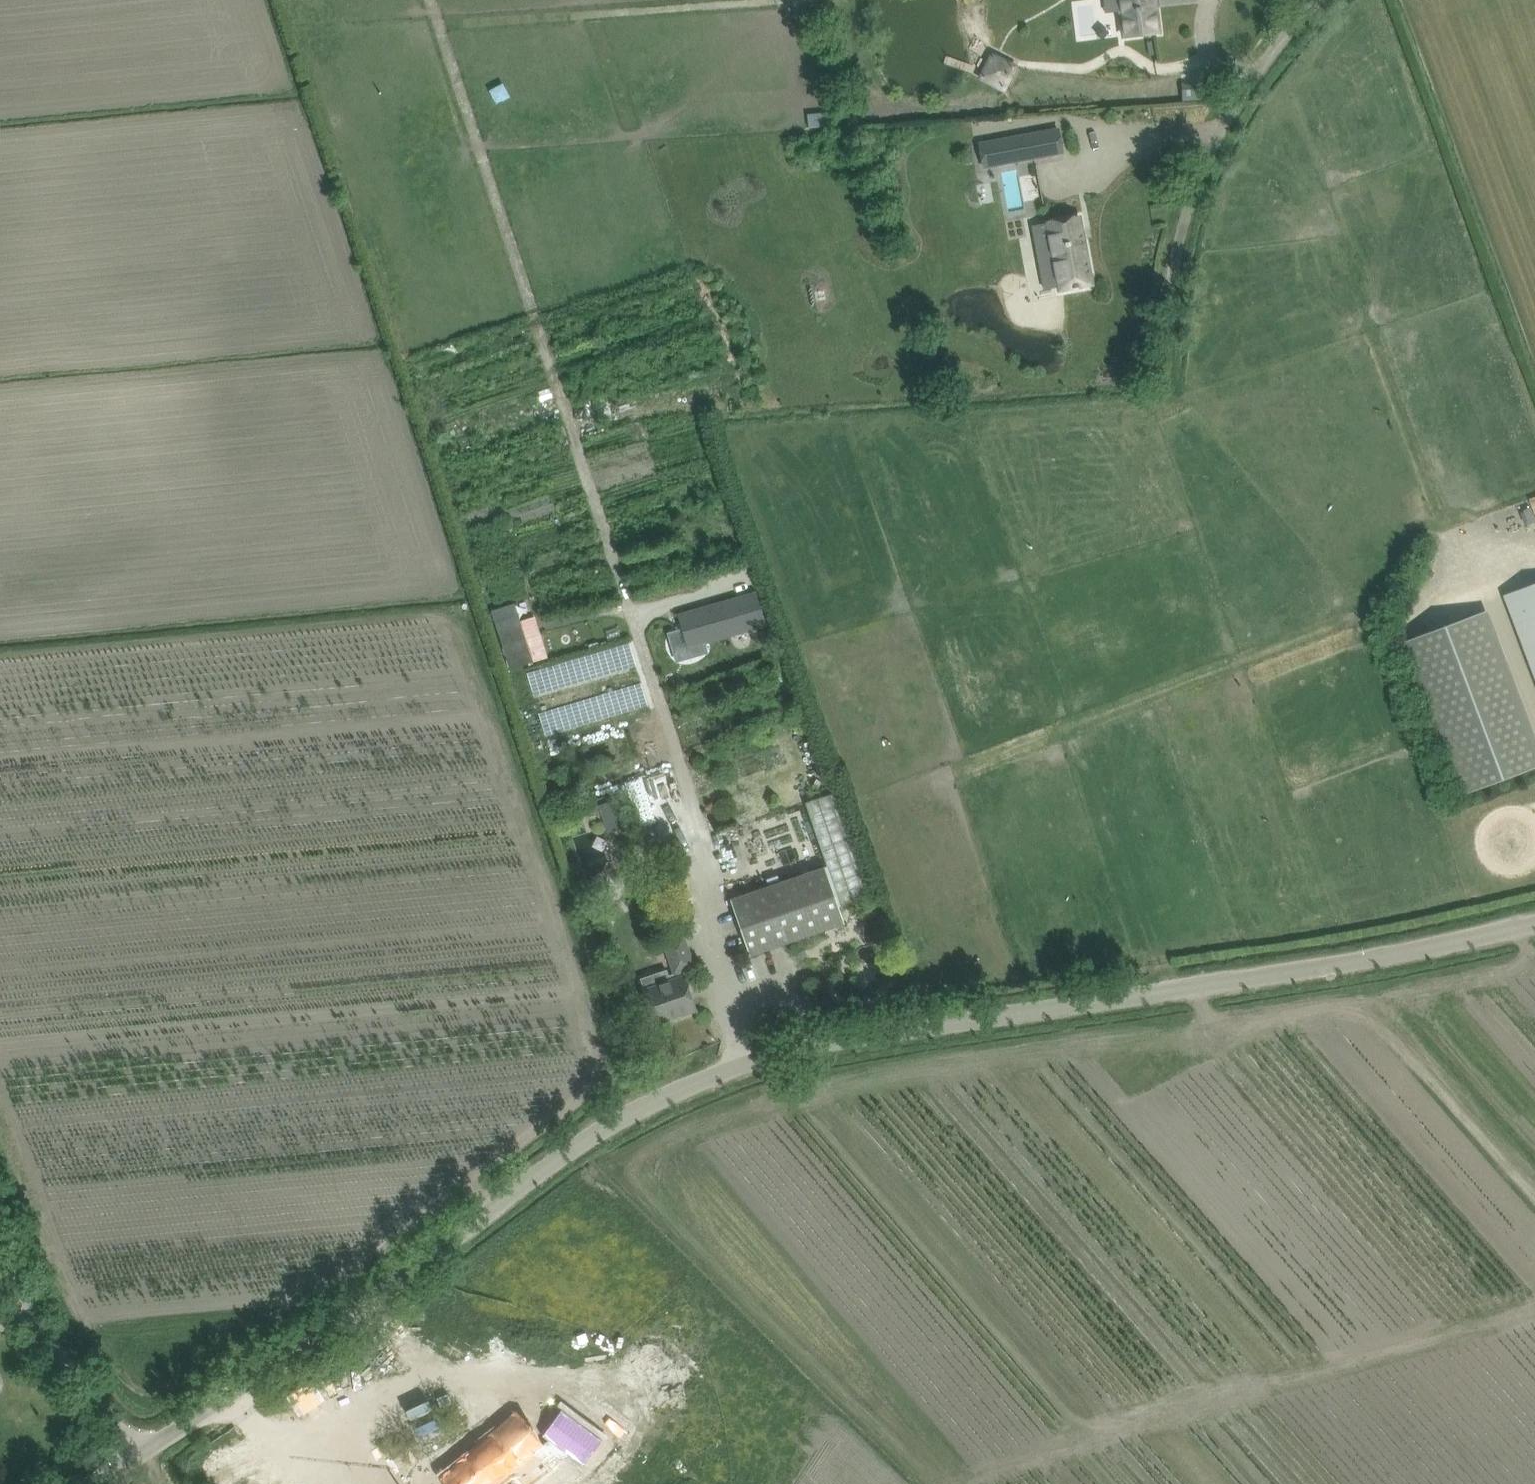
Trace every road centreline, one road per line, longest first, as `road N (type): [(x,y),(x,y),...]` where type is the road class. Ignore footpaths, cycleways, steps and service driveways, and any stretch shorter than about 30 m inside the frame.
road 1 (unclassified): [(147,1445),(250,1383),(576,1144),(620,1117),(765,1057),(841,1037),(1318,969),(1534,924)]
road 2 (unclassified): [(1163,379),(1172,281),(1192,192),(1245,88),(1319,0)]
road 3 (unclassified): [(147,1445),(61,1343),(0,1236)]

